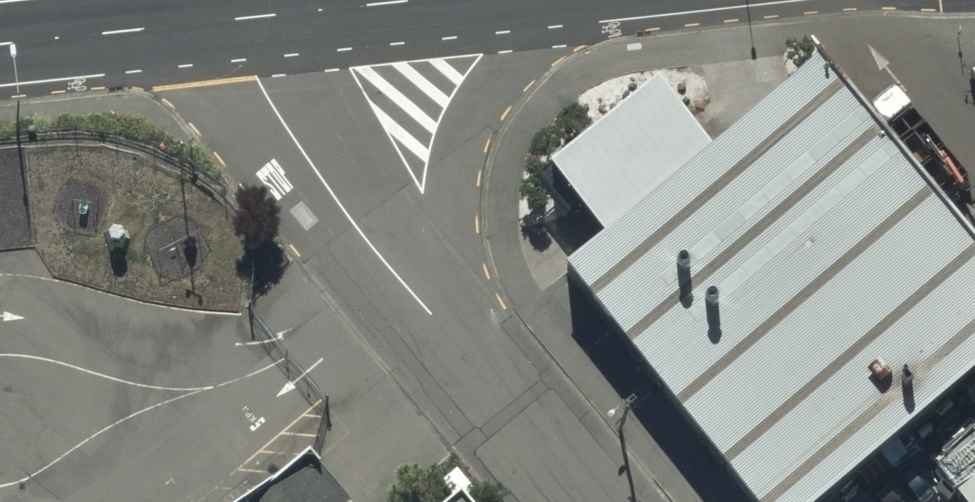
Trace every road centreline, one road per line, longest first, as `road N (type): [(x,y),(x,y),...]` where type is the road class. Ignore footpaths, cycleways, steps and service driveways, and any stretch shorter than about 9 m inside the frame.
road 1 (unclassified): [(429,310),(257,78),(246,18)]
road 2 (unclassified): [(565,0),(511,59),(465,129),(435,246),(429,310)]
road 3 (primary): [(246,18),(0,44)]
road 4 (unclassified): [(586,501),(429,310)]
road 5 (primary): [(413,0),(246,18)]

